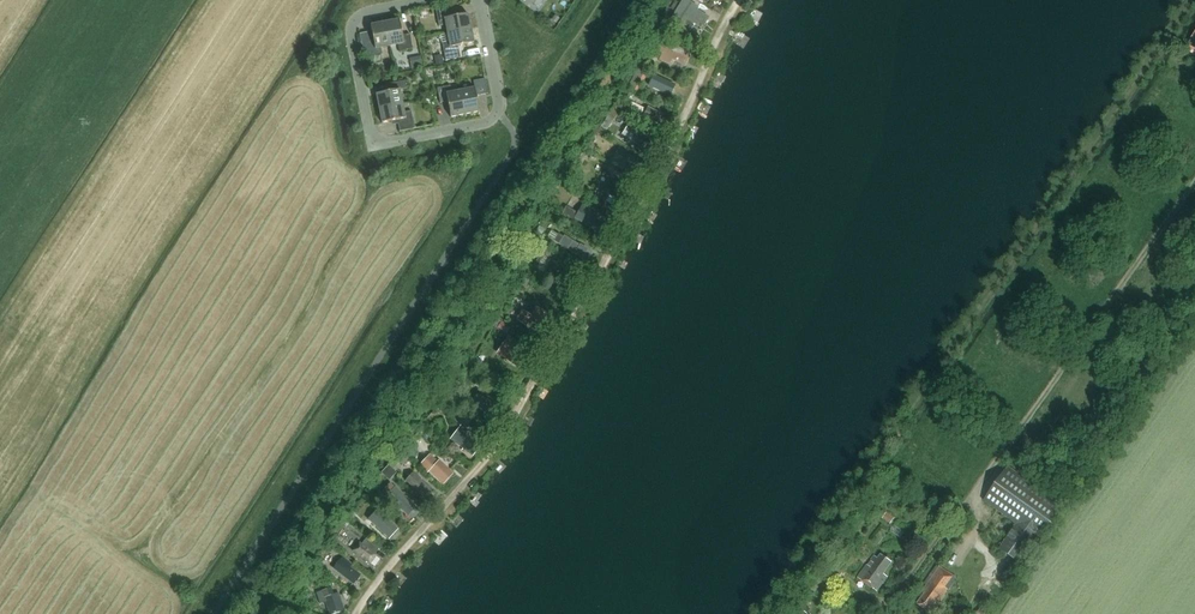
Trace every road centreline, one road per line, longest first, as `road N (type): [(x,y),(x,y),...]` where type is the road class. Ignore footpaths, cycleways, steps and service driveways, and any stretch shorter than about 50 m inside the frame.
road 1 (track): [(356,613),(505,434),(650,182),(739,0)]
road 2 (track): [(1194,179),(962,508)]
road 3 (residential): [(497,110),(487,124),(388,143),(370,131),(352,22),(365,13),(439,0)]

